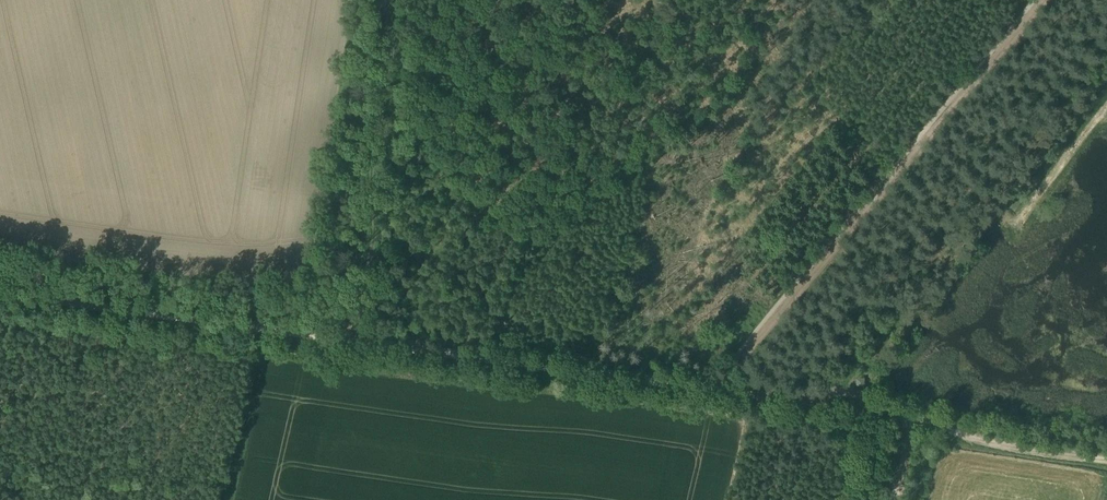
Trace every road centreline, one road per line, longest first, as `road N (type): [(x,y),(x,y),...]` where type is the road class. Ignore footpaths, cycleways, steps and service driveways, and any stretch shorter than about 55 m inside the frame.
road 1 (track): [(0,296),(718,390)]
road 2 (track): [(1042,0),(718,390)]
road 3 (track): [(396,0),(359,345)]
road 4 (track): [(718,390),(865,406),(913,420)]
road 5 (track): [(913,420),(1106,461)]

